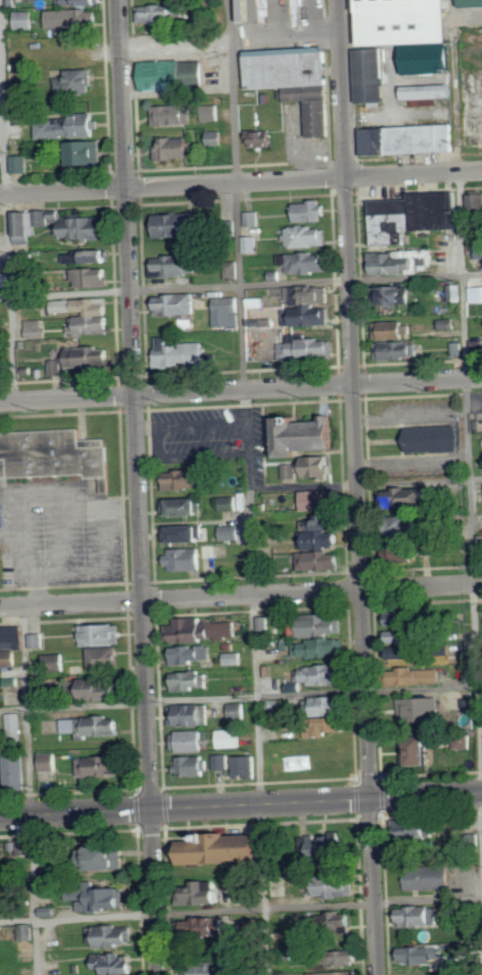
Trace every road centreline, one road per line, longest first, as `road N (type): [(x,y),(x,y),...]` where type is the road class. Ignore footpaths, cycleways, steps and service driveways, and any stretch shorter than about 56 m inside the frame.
road 1 (tertiary): [(339,0),(379,974)]
road 2 (tertiary): [(158,974),(119,0)]
road 3 (residential): [(481,379),(0,403)]
road 4 (tertiary): [(0,818),(481,794)]
road 5 (residential): [(481,171),(0,194)]
road 6 (residential): [(0,607),(481,584)]

